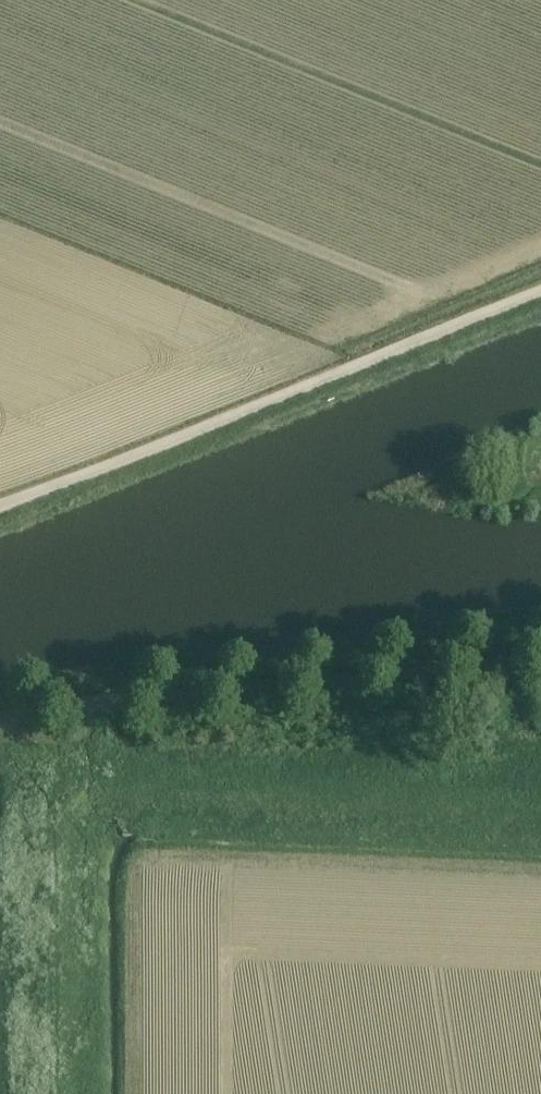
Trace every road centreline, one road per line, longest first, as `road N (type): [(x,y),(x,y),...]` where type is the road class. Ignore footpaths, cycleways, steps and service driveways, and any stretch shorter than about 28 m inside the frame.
road 1 (track): [(540,293),(0,504)]
road 2 (unclassified): [(0,723),(76,706),(540,657)]

